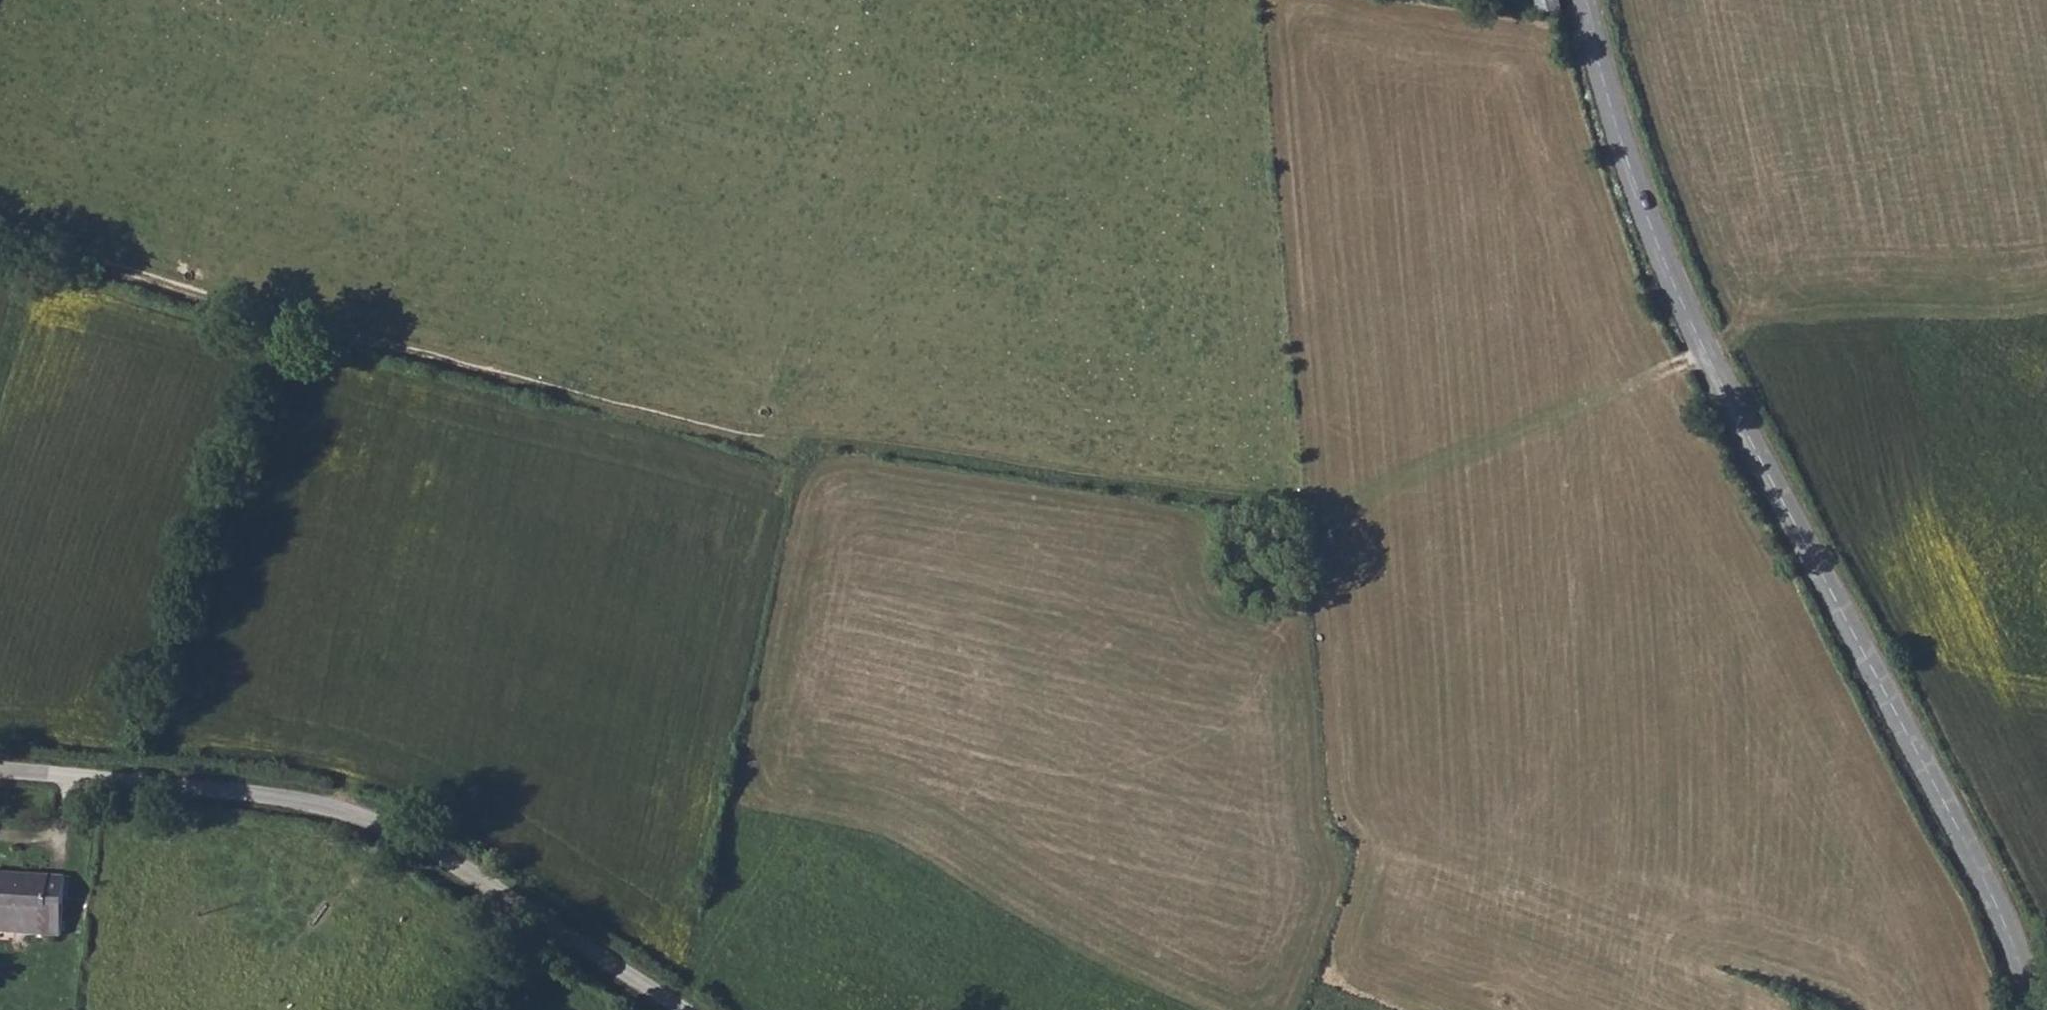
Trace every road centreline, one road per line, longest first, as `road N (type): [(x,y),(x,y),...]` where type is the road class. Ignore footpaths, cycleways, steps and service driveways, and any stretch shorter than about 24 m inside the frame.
road 1 (tertiary): [(2033,1009),(1995,891),(1691,320),(1621,141),(1585,0)]
road 2 (unclassified): [(689,1009),(431,845),(343,808),(209,786),(0,775)]

